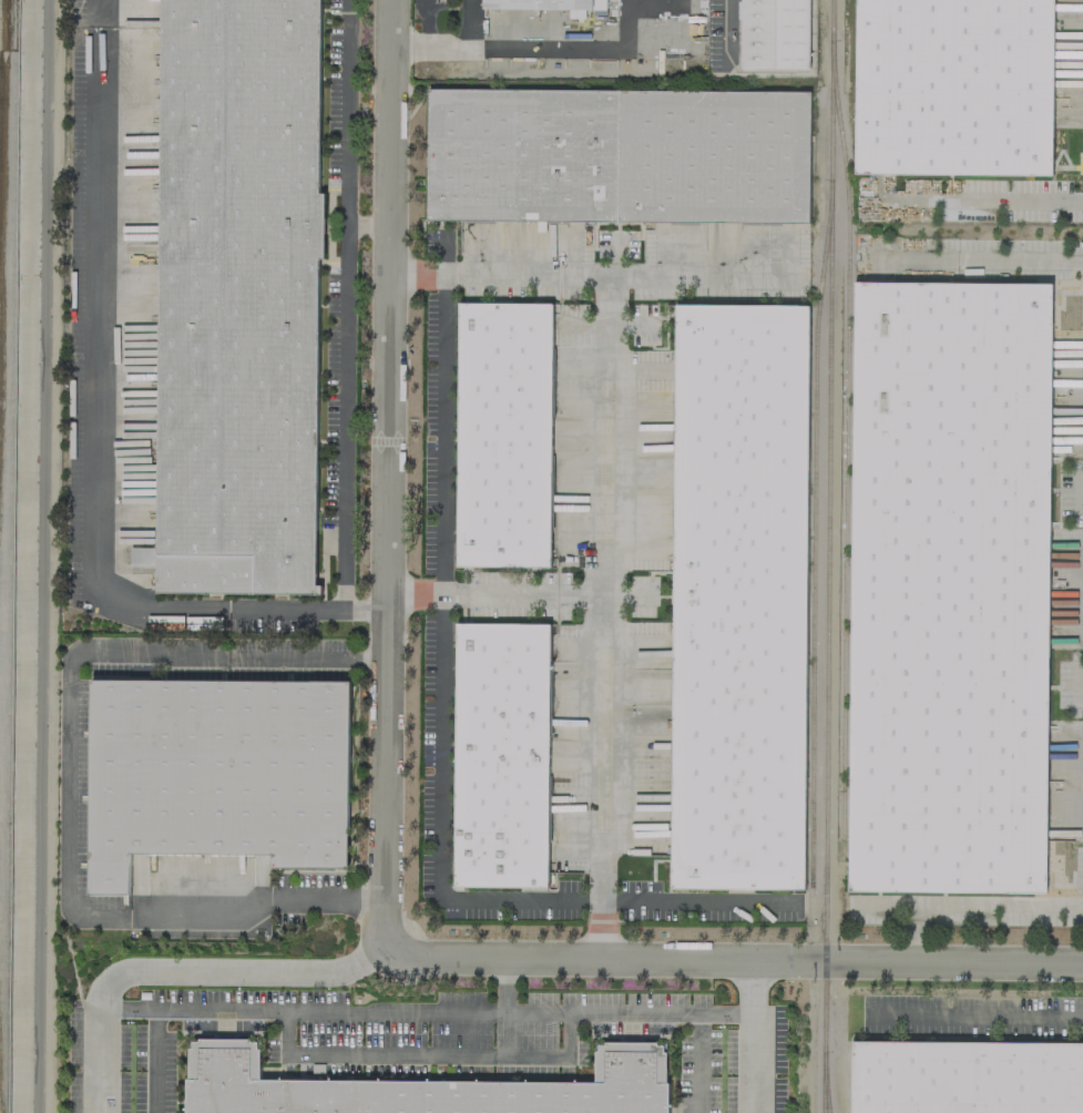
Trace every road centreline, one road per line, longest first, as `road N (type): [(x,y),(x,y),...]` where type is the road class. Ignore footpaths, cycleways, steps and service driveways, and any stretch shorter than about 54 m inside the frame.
road 1 (residential): [(395,0),(388,959)]
road 2 (tertiary): [(388,959),(1082,964)]

